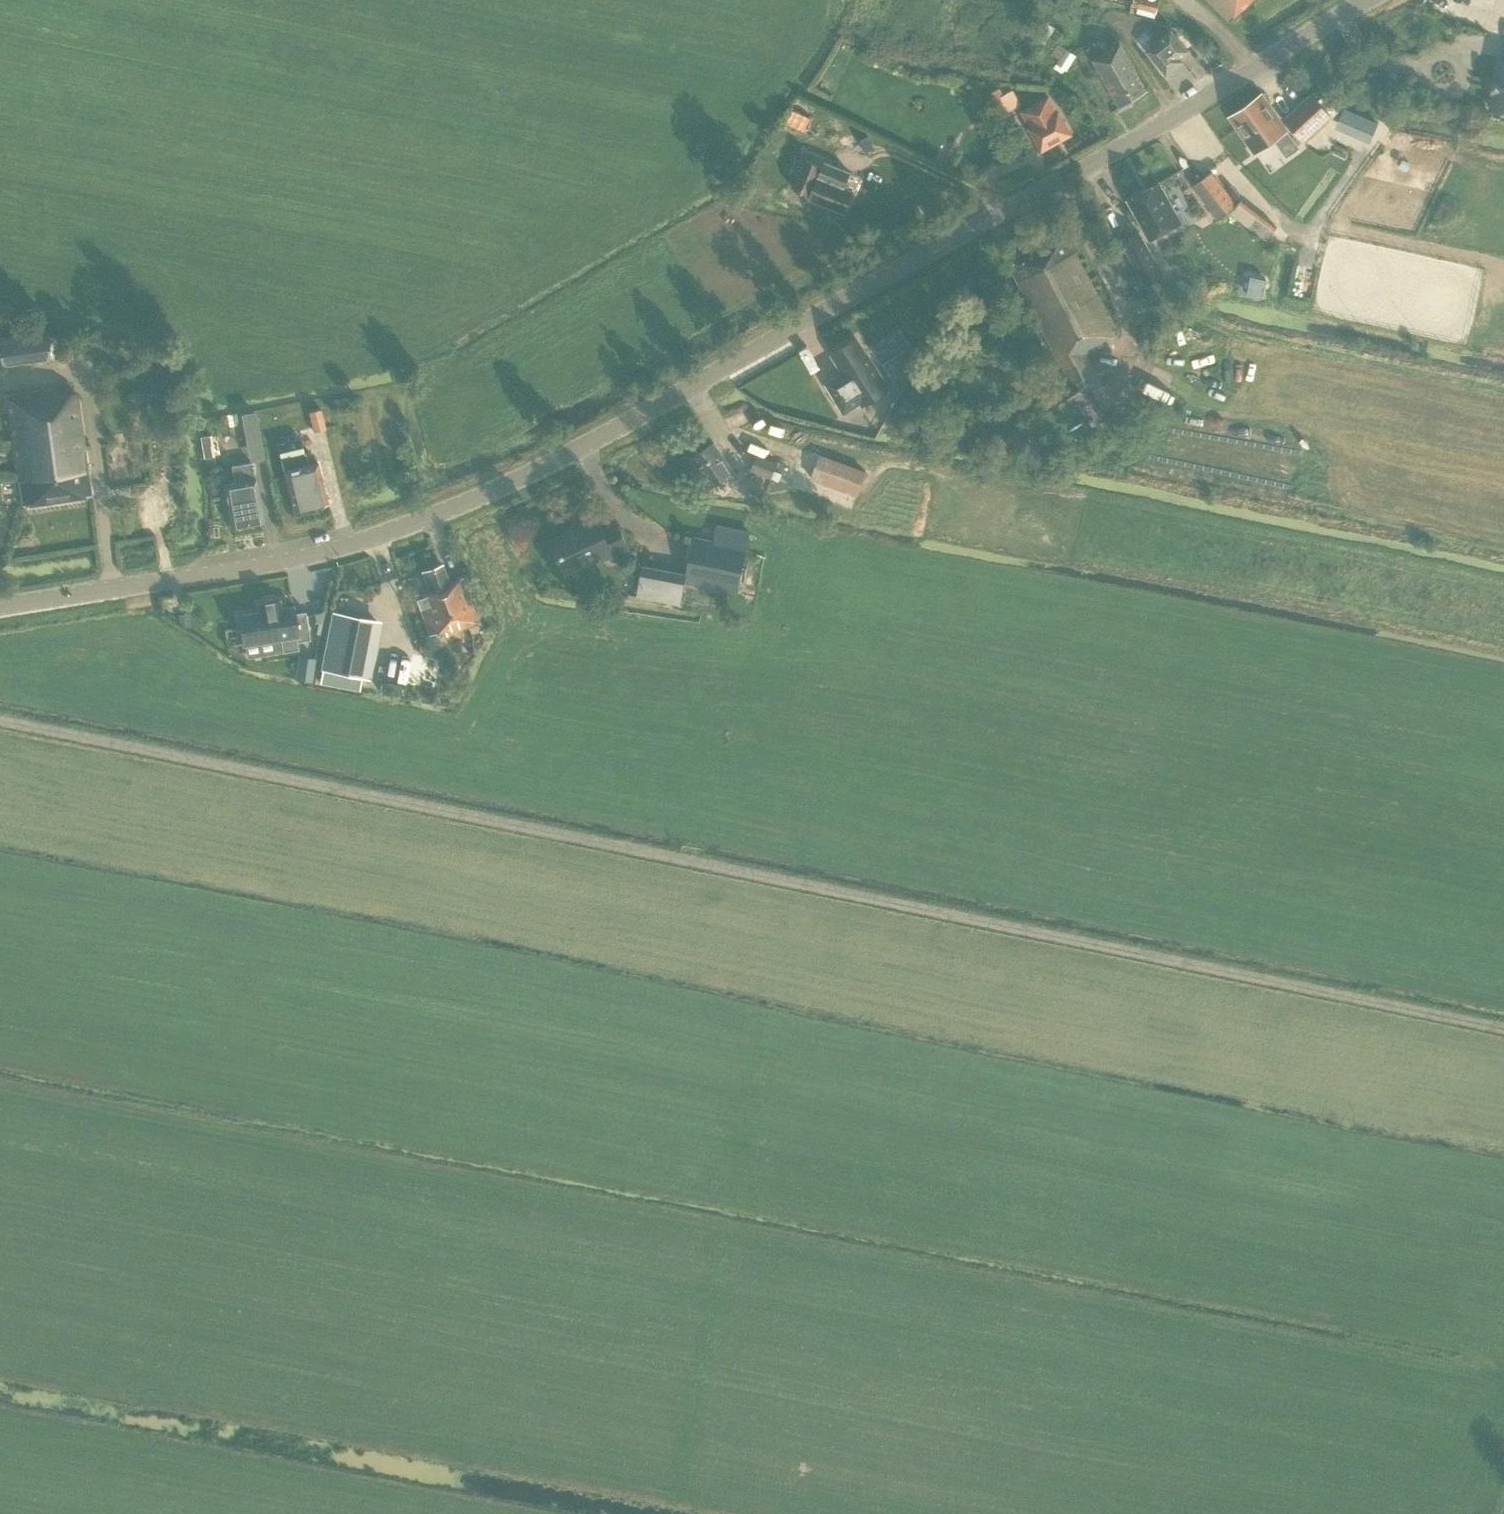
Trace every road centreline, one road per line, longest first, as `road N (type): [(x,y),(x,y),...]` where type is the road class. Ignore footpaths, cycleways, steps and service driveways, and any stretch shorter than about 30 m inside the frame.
road 1 (track): [(0,719),(1503,1029)]
road 2 (tertiary): [(0,605),(284,558),(387,530),(513,479),(1119,146),(1365,0)]

